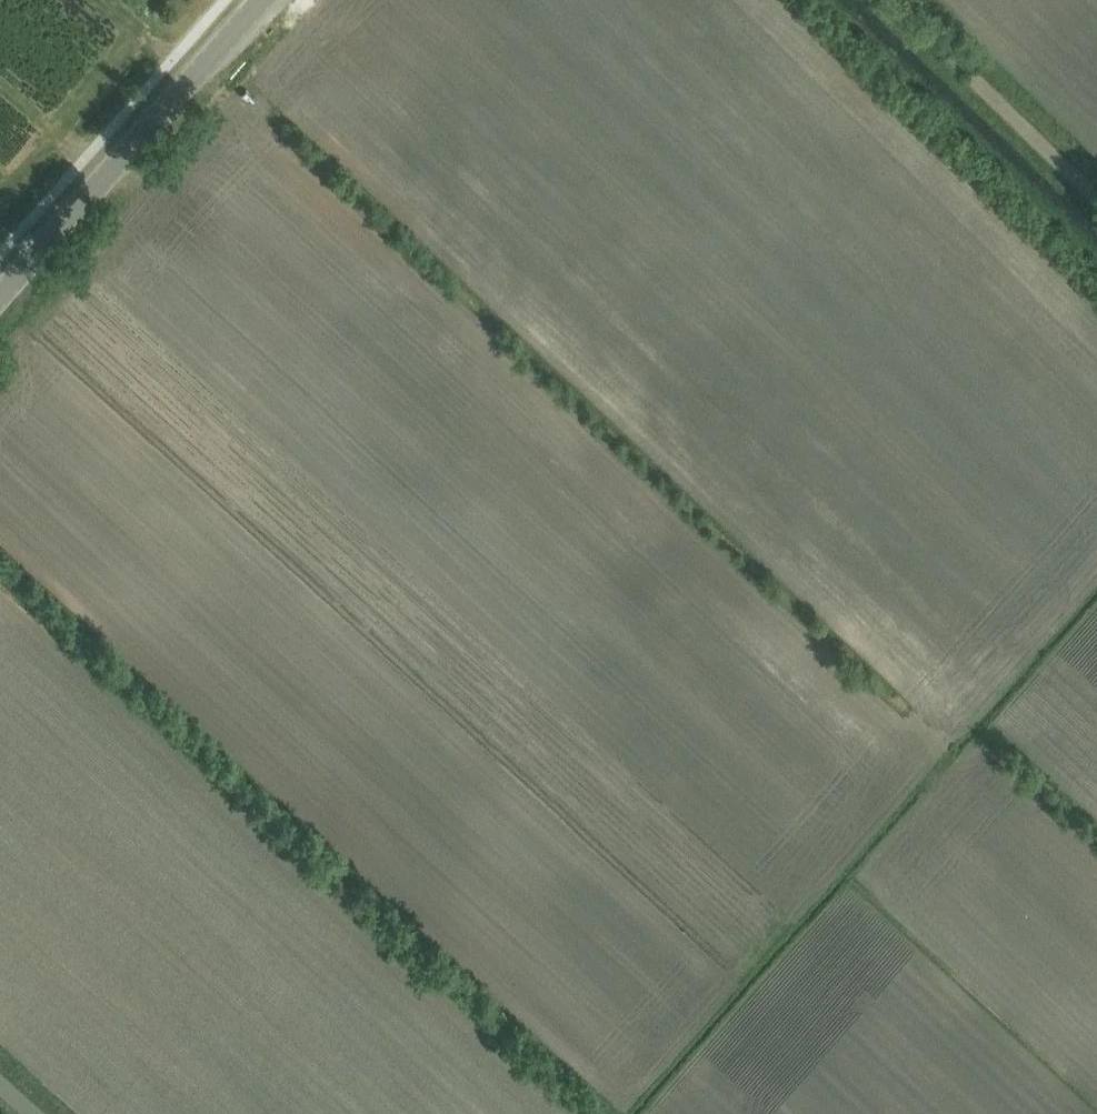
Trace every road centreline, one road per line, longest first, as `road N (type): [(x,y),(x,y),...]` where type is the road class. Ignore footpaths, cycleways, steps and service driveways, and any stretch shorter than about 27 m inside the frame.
road 1 (tertiary): [(0,297),(265,0)]
road 2 (unclassified): [(1096,196),(896,0)]

